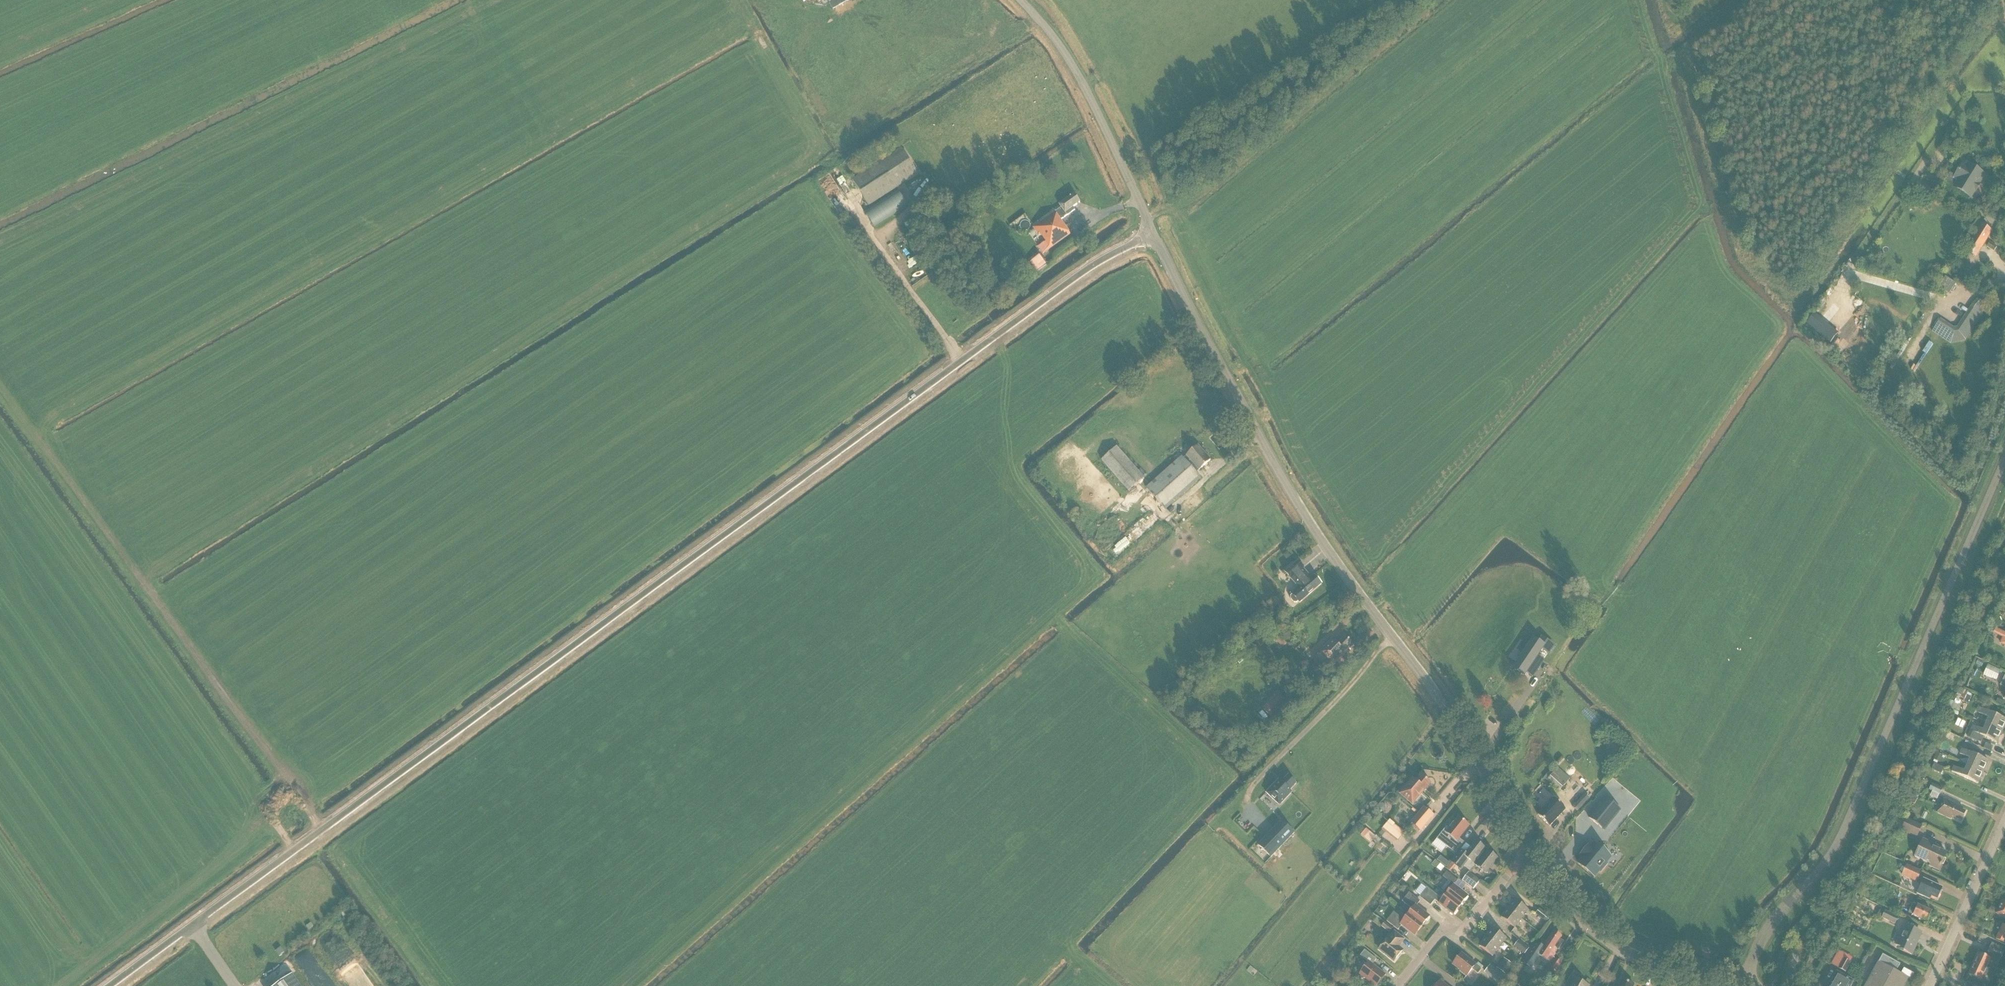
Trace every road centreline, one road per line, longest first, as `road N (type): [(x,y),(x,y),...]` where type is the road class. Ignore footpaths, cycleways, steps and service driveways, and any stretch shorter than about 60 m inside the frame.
road 1 (unclassified): [(108,985),(1053,293),(1154,234)]
road 2 (tertiary): [(1154,234),(1284,481),(1446,708),(1525,860)]
road 3 (tertiary): [(1746,983),(1765,935),(1836,846),(2004,460)]
road 4 (tertiary): [(1021,0),(1079,75),(1154,234)]
road 5 (tertiary): [(1525,860),(1553,895),(1624,950),(1746,983)]
road 6 (track): [(1394,637),(1254,784),(1247,805),(1265,828)]
road 7 (residential): [(1403,985),(1447,927),(1462,934),(1525,860)]
road 8 (unclassified): [(1929,985),(2004,820)]

